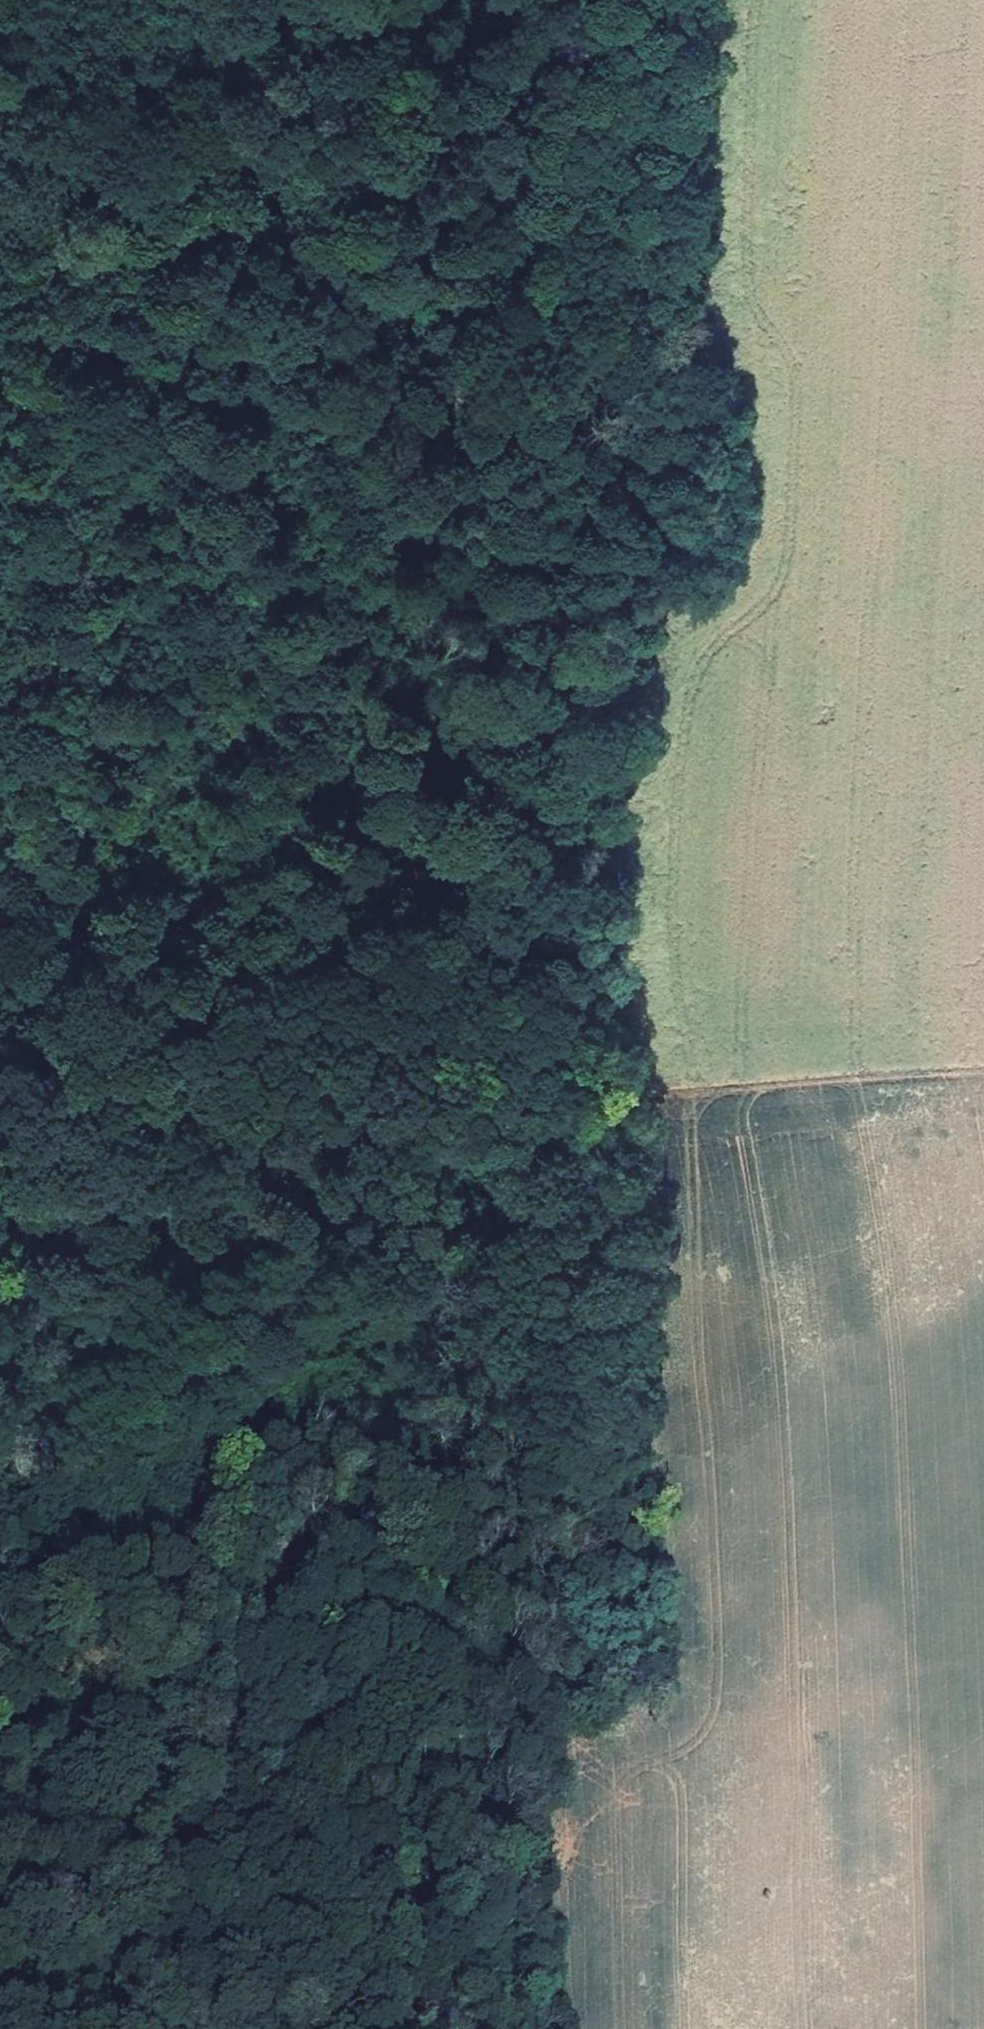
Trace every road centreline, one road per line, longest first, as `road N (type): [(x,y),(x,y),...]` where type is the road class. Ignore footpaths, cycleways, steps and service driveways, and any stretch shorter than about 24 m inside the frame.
road 1 (track): [(0,1358),(8,1340),(22,768),(0,220)]

